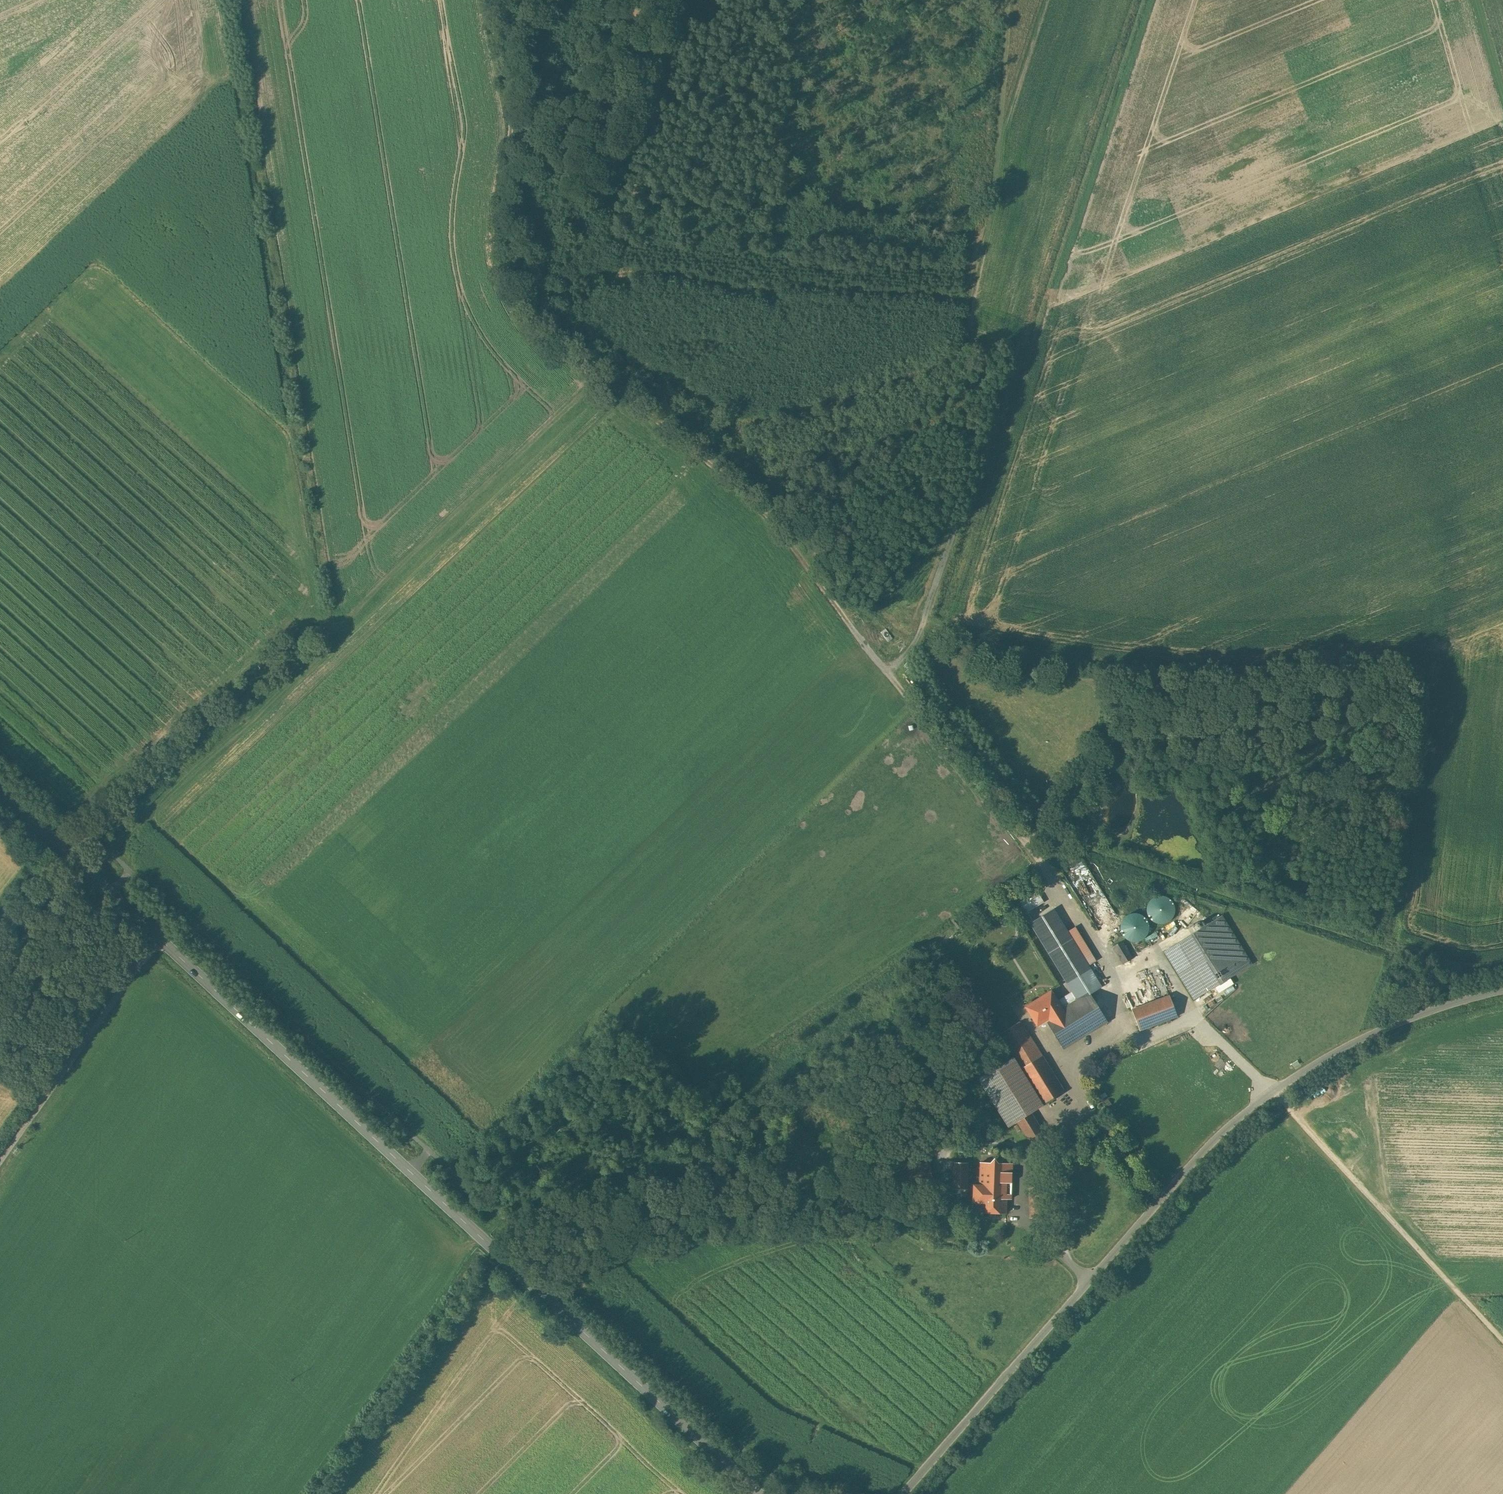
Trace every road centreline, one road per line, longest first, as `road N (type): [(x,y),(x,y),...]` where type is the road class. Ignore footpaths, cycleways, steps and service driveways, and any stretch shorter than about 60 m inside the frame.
road 1 (secondary): [(0,791),(760,1493)]
road 2 (unclassified): [(904,1493),(1225,1136),(1352,1043),(1502,990)]
road 3 (track): [(599,375),(761,502),(1060,877)]
road 4 (track): [(109,851),(599,375)]
road 5 (track): [(491,0),(510,77),(504,253),(517,302),(546,339),(599,375)]
road 6 (track): [(1275,1095),(1502,1341)]

